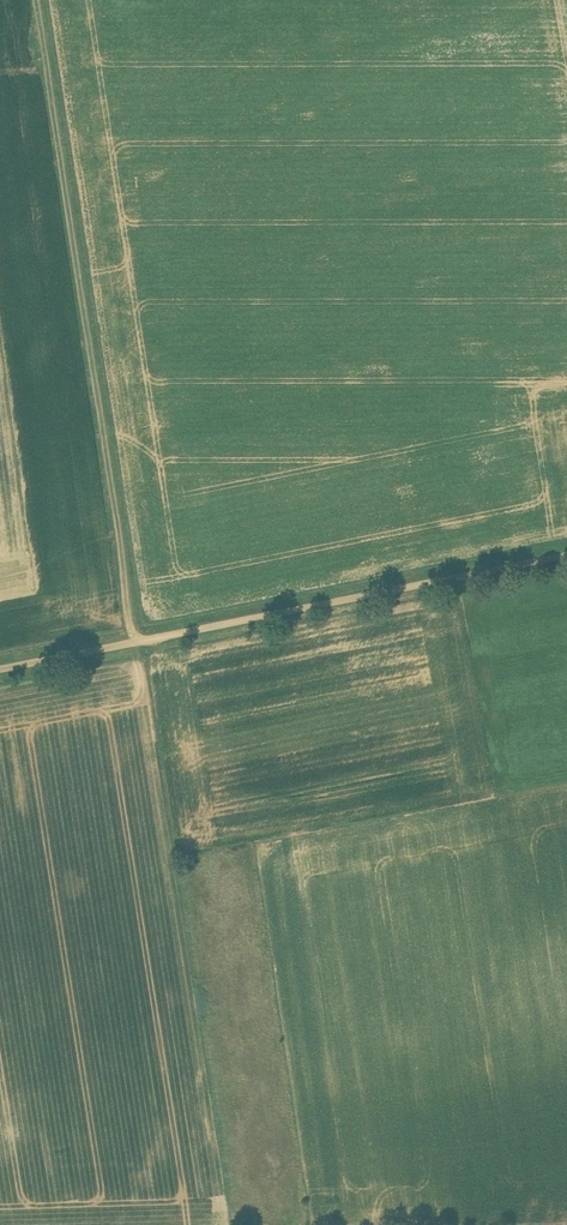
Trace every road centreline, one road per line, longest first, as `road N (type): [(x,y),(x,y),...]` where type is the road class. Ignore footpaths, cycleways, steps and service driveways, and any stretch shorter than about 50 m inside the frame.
road 1 (track): [(37,0),(139,643)]
road 2 (unclassified): [(0,671),(566,555)]

